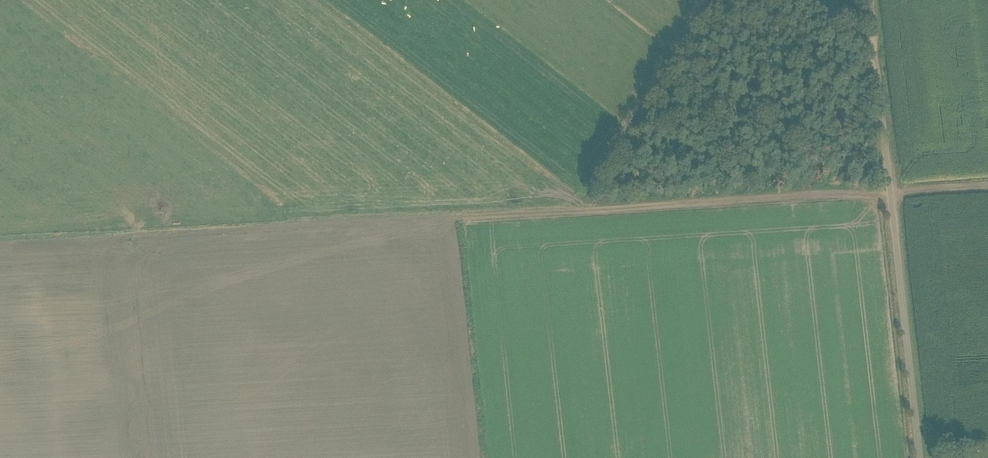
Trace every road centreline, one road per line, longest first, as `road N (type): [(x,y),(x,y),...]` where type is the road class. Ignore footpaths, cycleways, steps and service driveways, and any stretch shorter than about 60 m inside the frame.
road 1 (track): [(987,187),(138,235)]
road 2 (unclassified): [(919,457),(875,67),(860,40),(810,0)]

